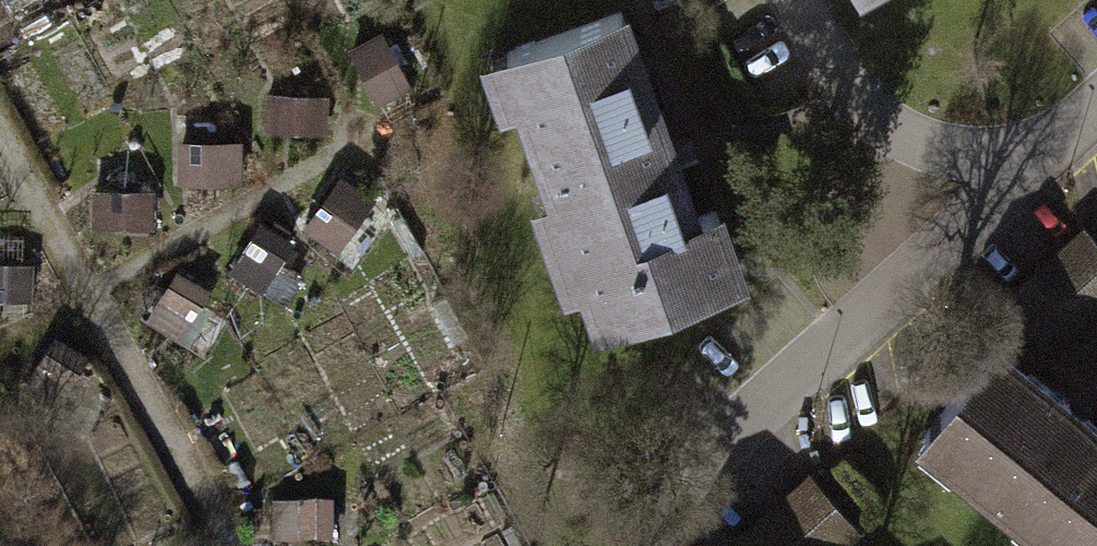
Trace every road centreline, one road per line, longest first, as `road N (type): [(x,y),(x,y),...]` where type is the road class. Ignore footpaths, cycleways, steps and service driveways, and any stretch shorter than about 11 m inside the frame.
road 1 (residential): [(1036,159),(672,486)]
road 2 (track): [(0,143),(228,545)]
road 3 (residential): [(1036,159),(953,150),(881,124),(805,0)]

